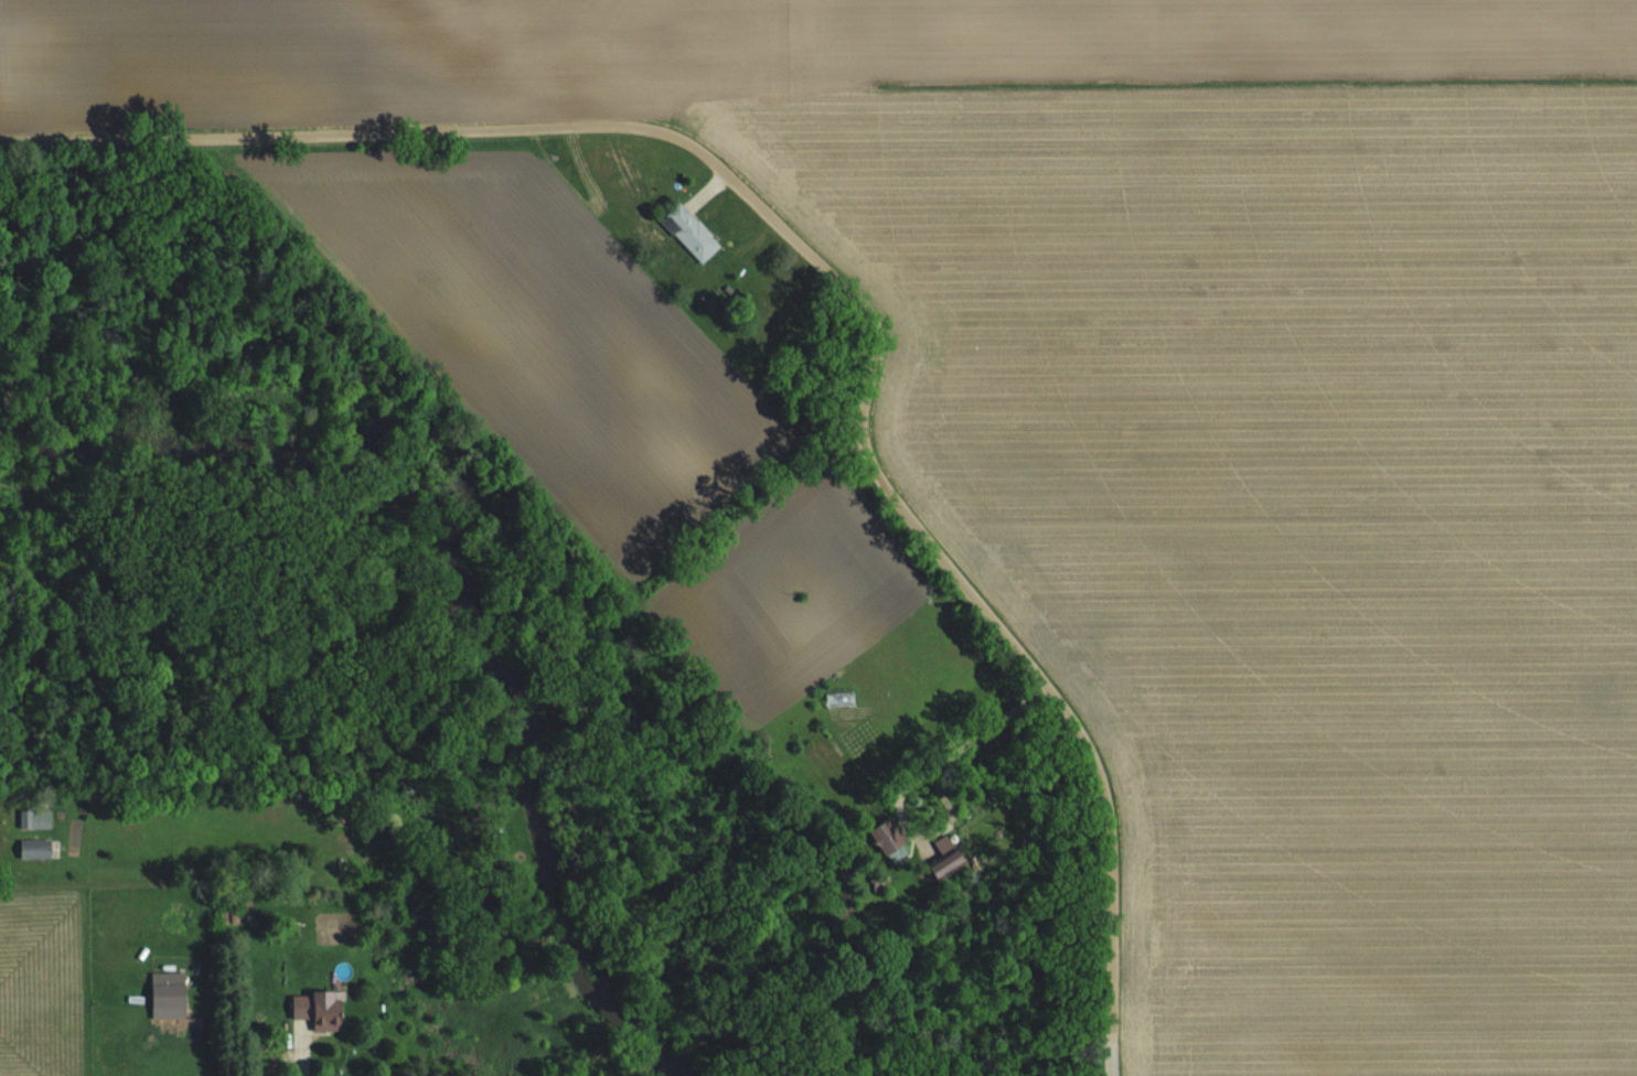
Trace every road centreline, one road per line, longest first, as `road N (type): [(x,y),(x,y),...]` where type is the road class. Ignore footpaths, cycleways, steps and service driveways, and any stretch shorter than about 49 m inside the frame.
road 1 (residential): [(1111,1075),(1106,781),(1083,730),(873,460),(864,413),(886,334),(878,312),(728,172),(654,128),(610,123),(0,137)]

